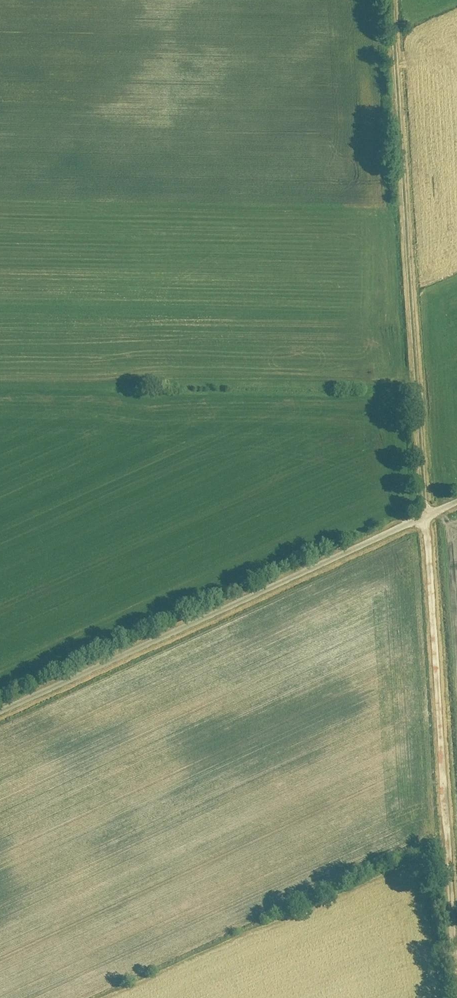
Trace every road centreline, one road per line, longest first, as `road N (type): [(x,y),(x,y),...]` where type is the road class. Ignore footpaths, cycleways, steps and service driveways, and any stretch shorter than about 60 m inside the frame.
road 1 (track): [(390,0),(456,958)]
road 2 (residential): [(0,712),(456,502)]

